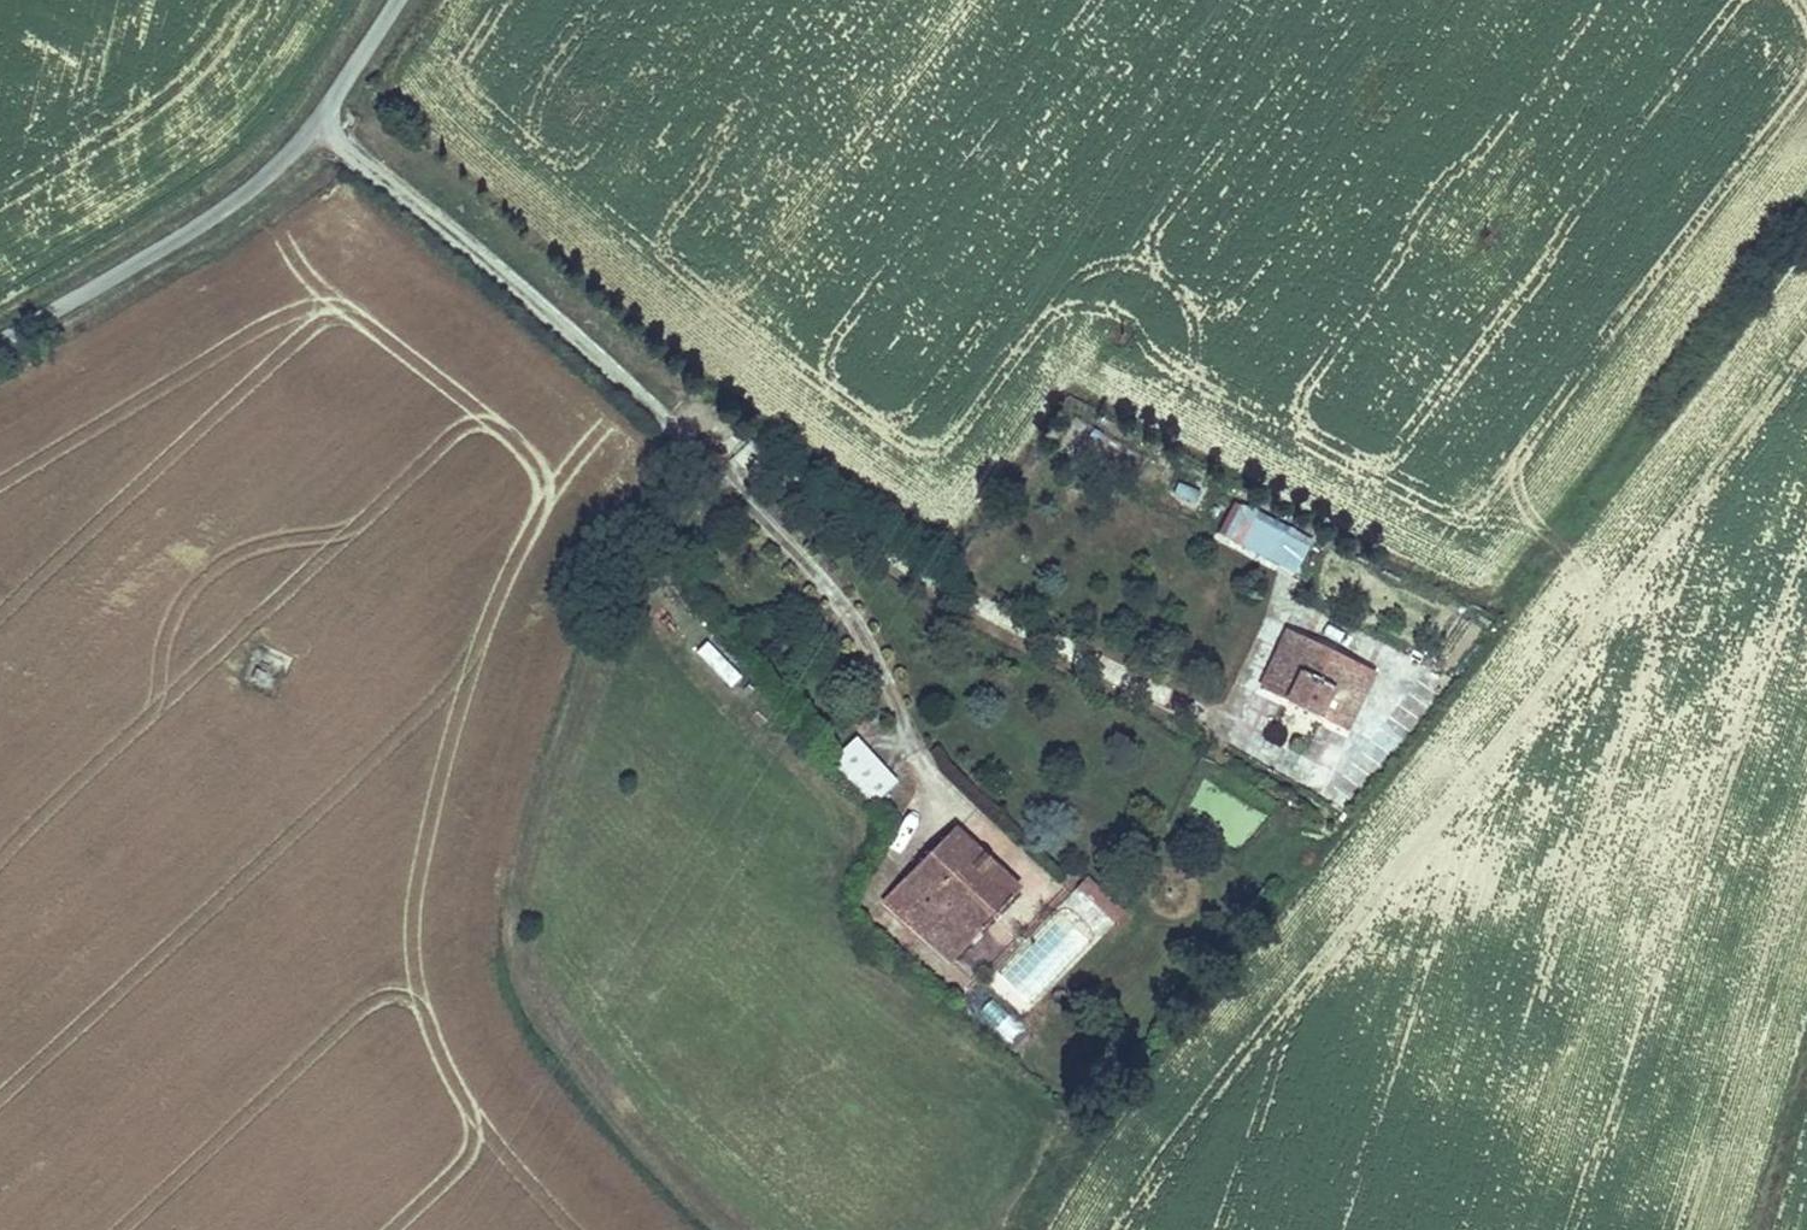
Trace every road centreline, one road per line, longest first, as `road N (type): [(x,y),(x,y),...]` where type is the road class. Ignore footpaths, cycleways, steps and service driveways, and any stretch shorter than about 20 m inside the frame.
road 1 (unclassified): [(0,343),(244,195),(288,156),(334,103),(396,0)]

